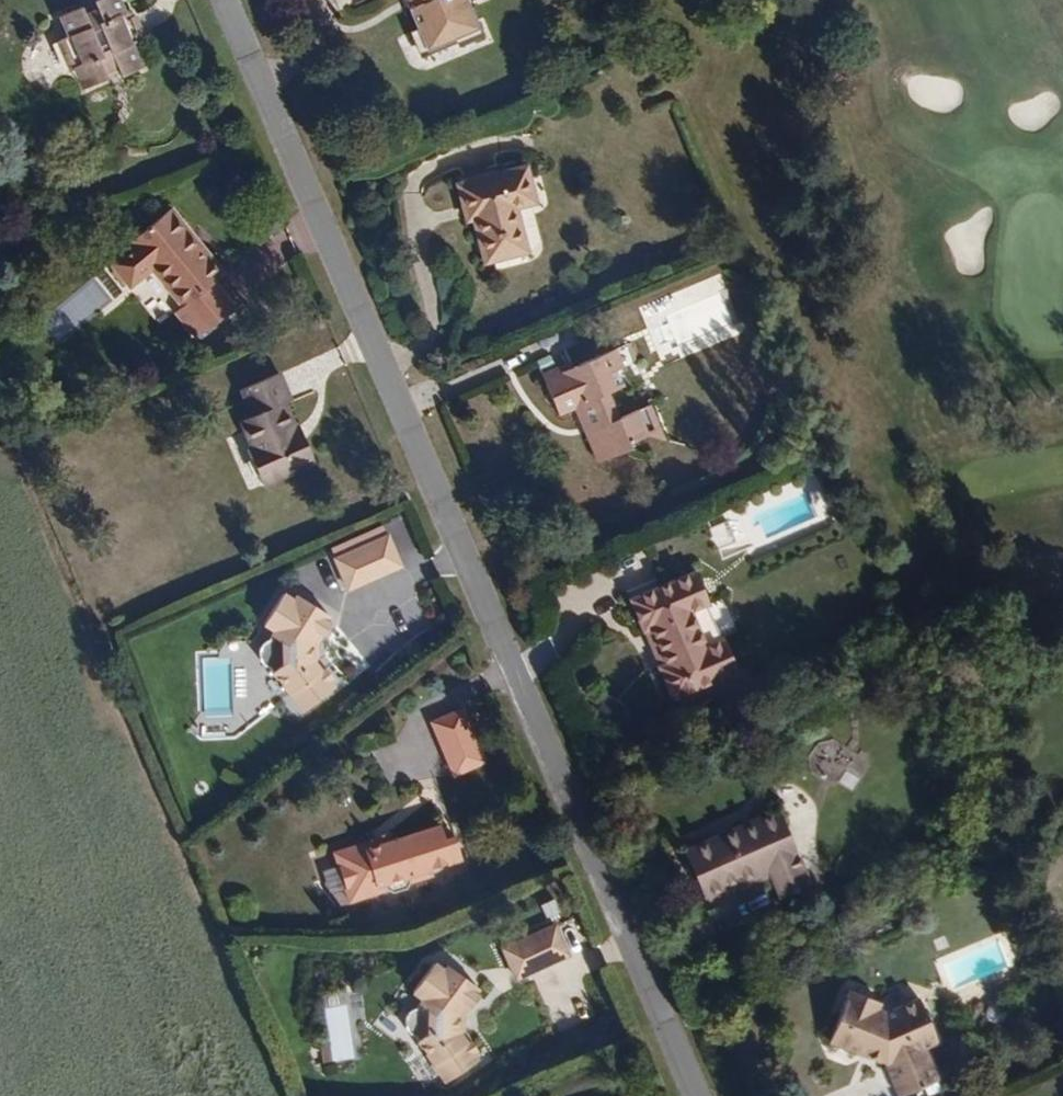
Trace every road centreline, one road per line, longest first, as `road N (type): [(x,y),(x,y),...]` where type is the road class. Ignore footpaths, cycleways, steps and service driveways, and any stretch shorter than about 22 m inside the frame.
road 1 (residential): [(224,0),(694,1095)]

